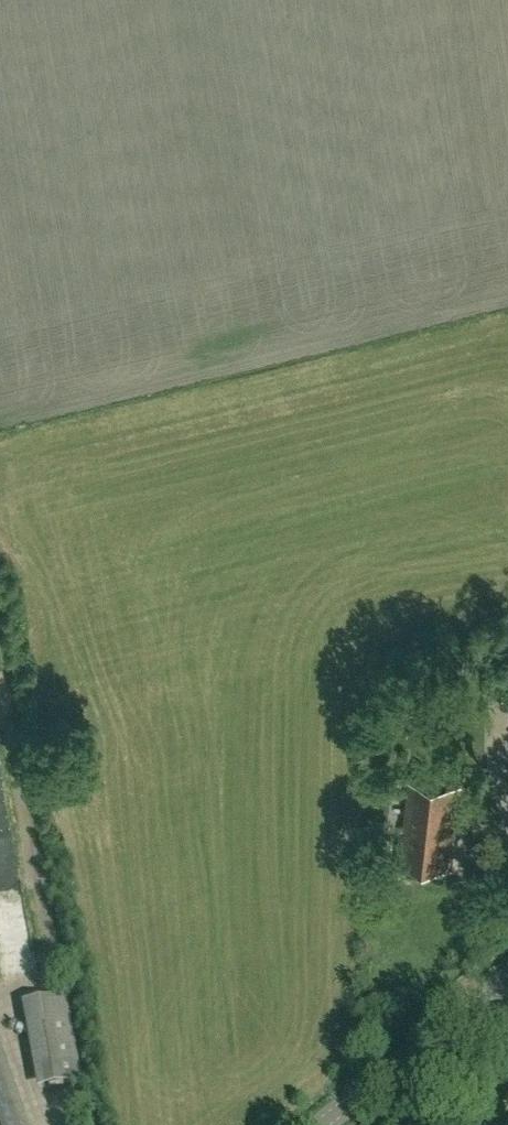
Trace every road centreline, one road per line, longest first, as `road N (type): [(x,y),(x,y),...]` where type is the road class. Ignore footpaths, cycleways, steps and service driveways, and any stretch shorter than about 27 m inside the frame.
road 1 (tertiary): [(324,1124),(507,984)]

